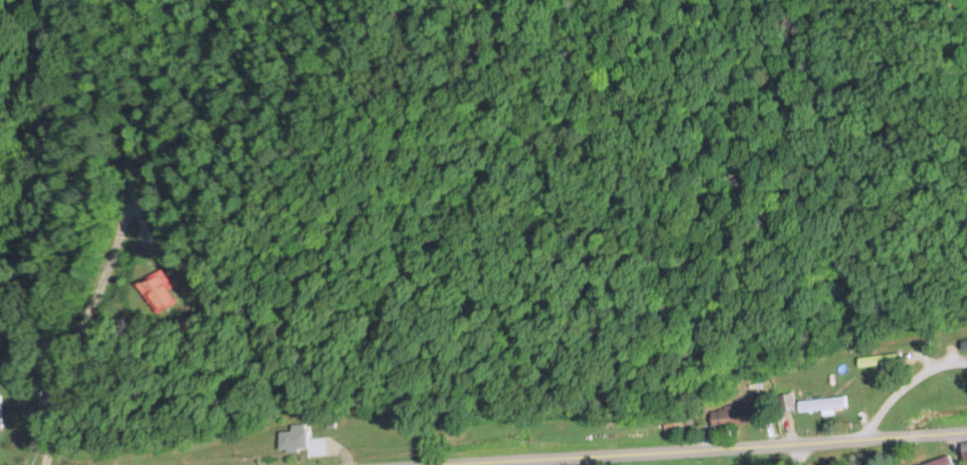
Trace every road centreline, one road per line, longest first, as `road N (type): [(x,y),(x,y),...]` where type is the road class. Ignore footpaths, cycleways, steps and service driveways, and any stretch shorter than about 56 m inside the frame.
road 1 (tertiary): [(495,464),(966,426)]

